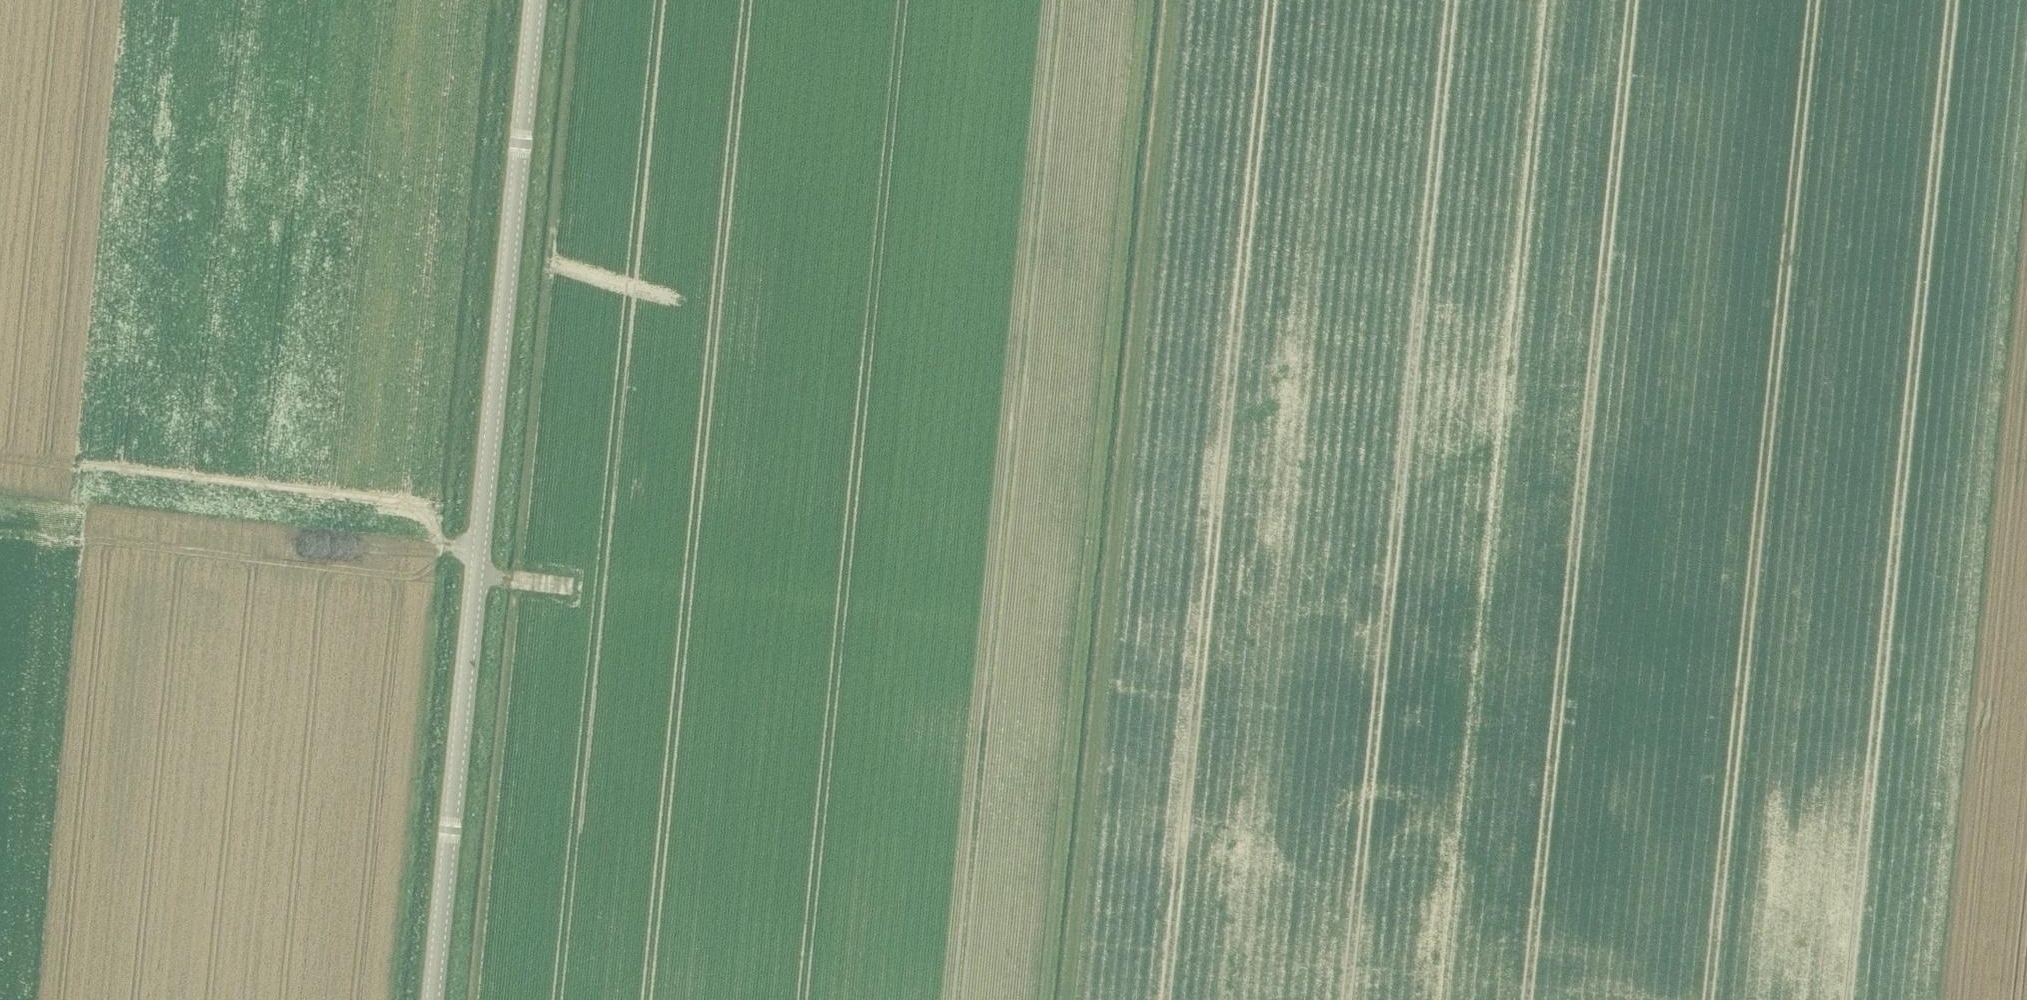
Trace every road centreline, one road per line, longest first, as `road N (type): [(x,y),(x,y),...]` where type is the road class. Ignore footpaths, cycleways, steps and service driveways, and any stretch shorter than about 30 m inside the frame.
road 1 (unclassified): [(433,999),(536,0)]

